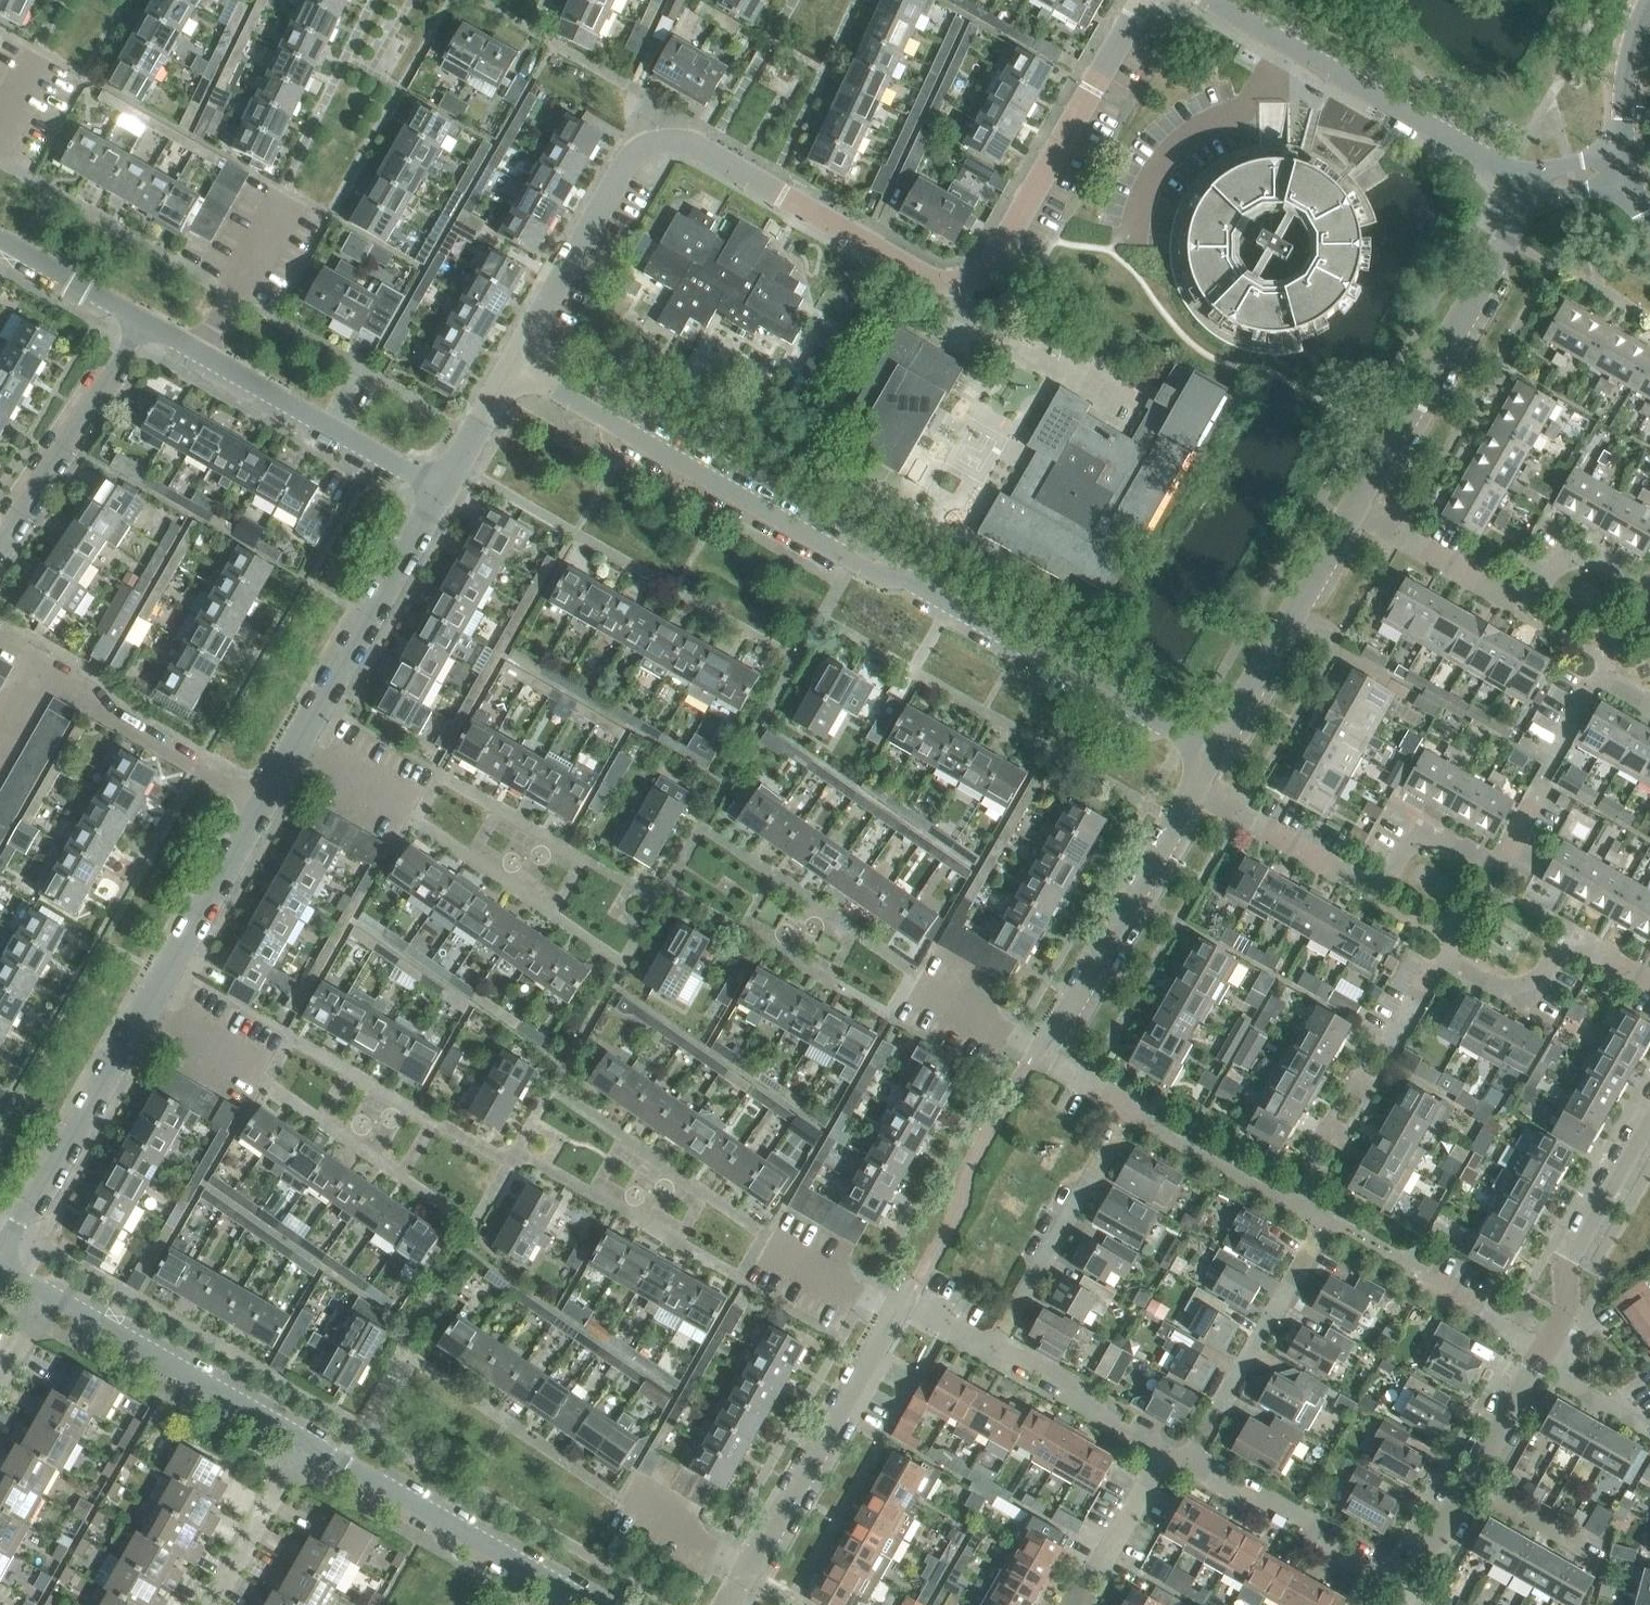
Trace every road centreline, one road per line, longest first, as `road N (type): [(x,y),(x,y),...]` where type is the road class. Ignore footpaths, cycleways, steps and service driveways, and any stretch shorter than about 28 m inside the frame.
road 1 (residential): [(513,364),(628,161),(662,139),(694,145),(925,272),(955,280),(976,273),(1000,248),(1139,0)]
road 2 (residential): [(1212,751),(513,364)]
road 3 (residential): [(1198,778),(1379,885),(1415,822),(1494,857),(1542,780),(1555,722),(1599,660)]
road 4 (residential): [(1532,178),(1213,0)]
road 5 (residential): [(1649,578),(1583,534),(1556,544),(1526,592),(1363,489)]
road 6 (residential): [(1363,489),(1508,236),(1532,178)]
road 7 (residential): [(440,489),(142,319)]
road 8 (residential): [(146,1008),(315,712)]
road 9 (residential): [(1393,1039),(1442,950),(1502,983),(1541,979),(1566,955),(1593,958),(1649,989)]
road 10 (unclassified): [(737,1604),(897,1318)]
road 11 (residential): [(1036,1051),(1198,778)]
road 12 (residential): [(1212,751),(1363,489)]
road 13 (residential): [(563,1588),(304,1439)]
road 14 (residential): [(304,1439),(47,1292)]
road 15 (residential): [(0,1258),(146,1008)]
road 16 (residential): [(1532,1363),(1559,1303),(1568,1251),(1649,1115)]
road 17 (residential): [(1193,1465),(1323,1221)]
road 18 (residential): [(142,319),(72,447),(0,551)]
road 19 (residential): [(315,712),(440,489)]
road 20 (residential): [(995,1349),(1119,1126)]
road 21 (residential): [(1404,1591),(1193,1465)]
road 22 (residential): [(1162,1449),(995,1349)]
road 23 (residential): [(214,1604),(304,1439)]
road 24 (residential): [(1036,1051),(878,957)]
road 25 (residential): [(1079,1604),(1162,1449)]
road 26 (residential): [(142,319),(0,238)]
road 27 (tertiary): [(1629,159),(1627,81),(1649,1)]
road 28 (residential): [(1600,1554),(1468,1478)]
road 29 (residential): [(440,489),(513,364)]
road 30 (residential): [(897,1318),(775,1244)]
road 31 (residential): [(438,778),(315,712)]
road 32 (residential): [(1468,1478),(1532,1363)]
road 33 (residential): [(1647,1426),(1532,1363)]
road 34 (residential): [(1404,1591),(1468,1478)]

